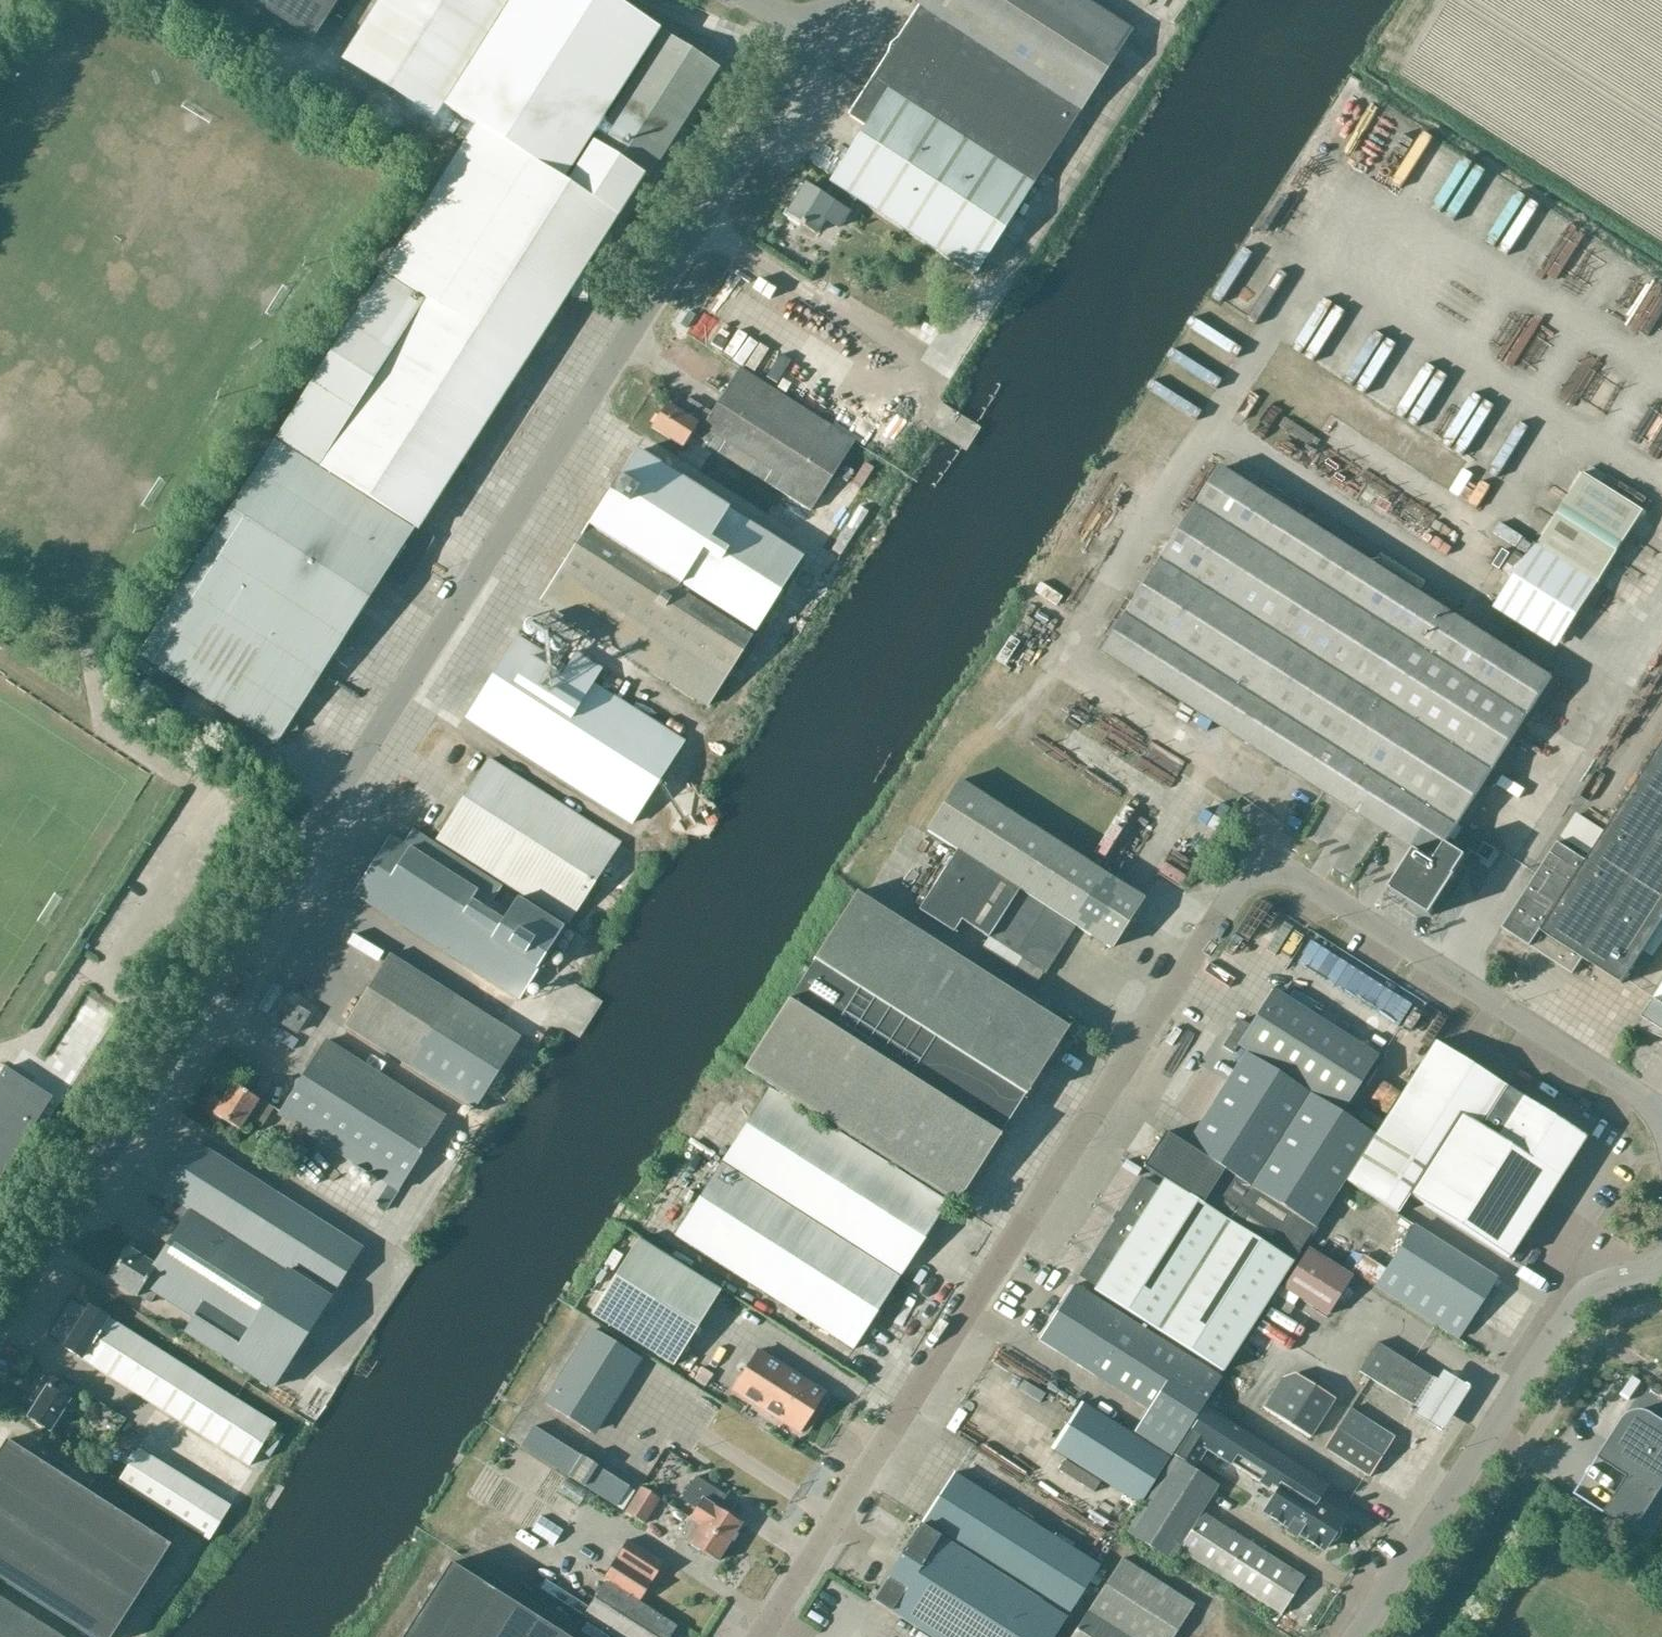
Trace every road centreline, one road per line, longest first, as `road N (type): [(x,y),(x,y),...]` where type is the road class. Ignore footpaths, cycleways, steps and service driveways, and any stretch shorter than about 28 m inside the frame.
road 1 (unclassified): [(0,1319),(841,0)]
road 2 (unclassified): [(761,1636),(1250,885),(1302,881),(1624,1087),(1661,1136)]
road 3 (unclassified): [(1360,1636),(1563,1323)]

